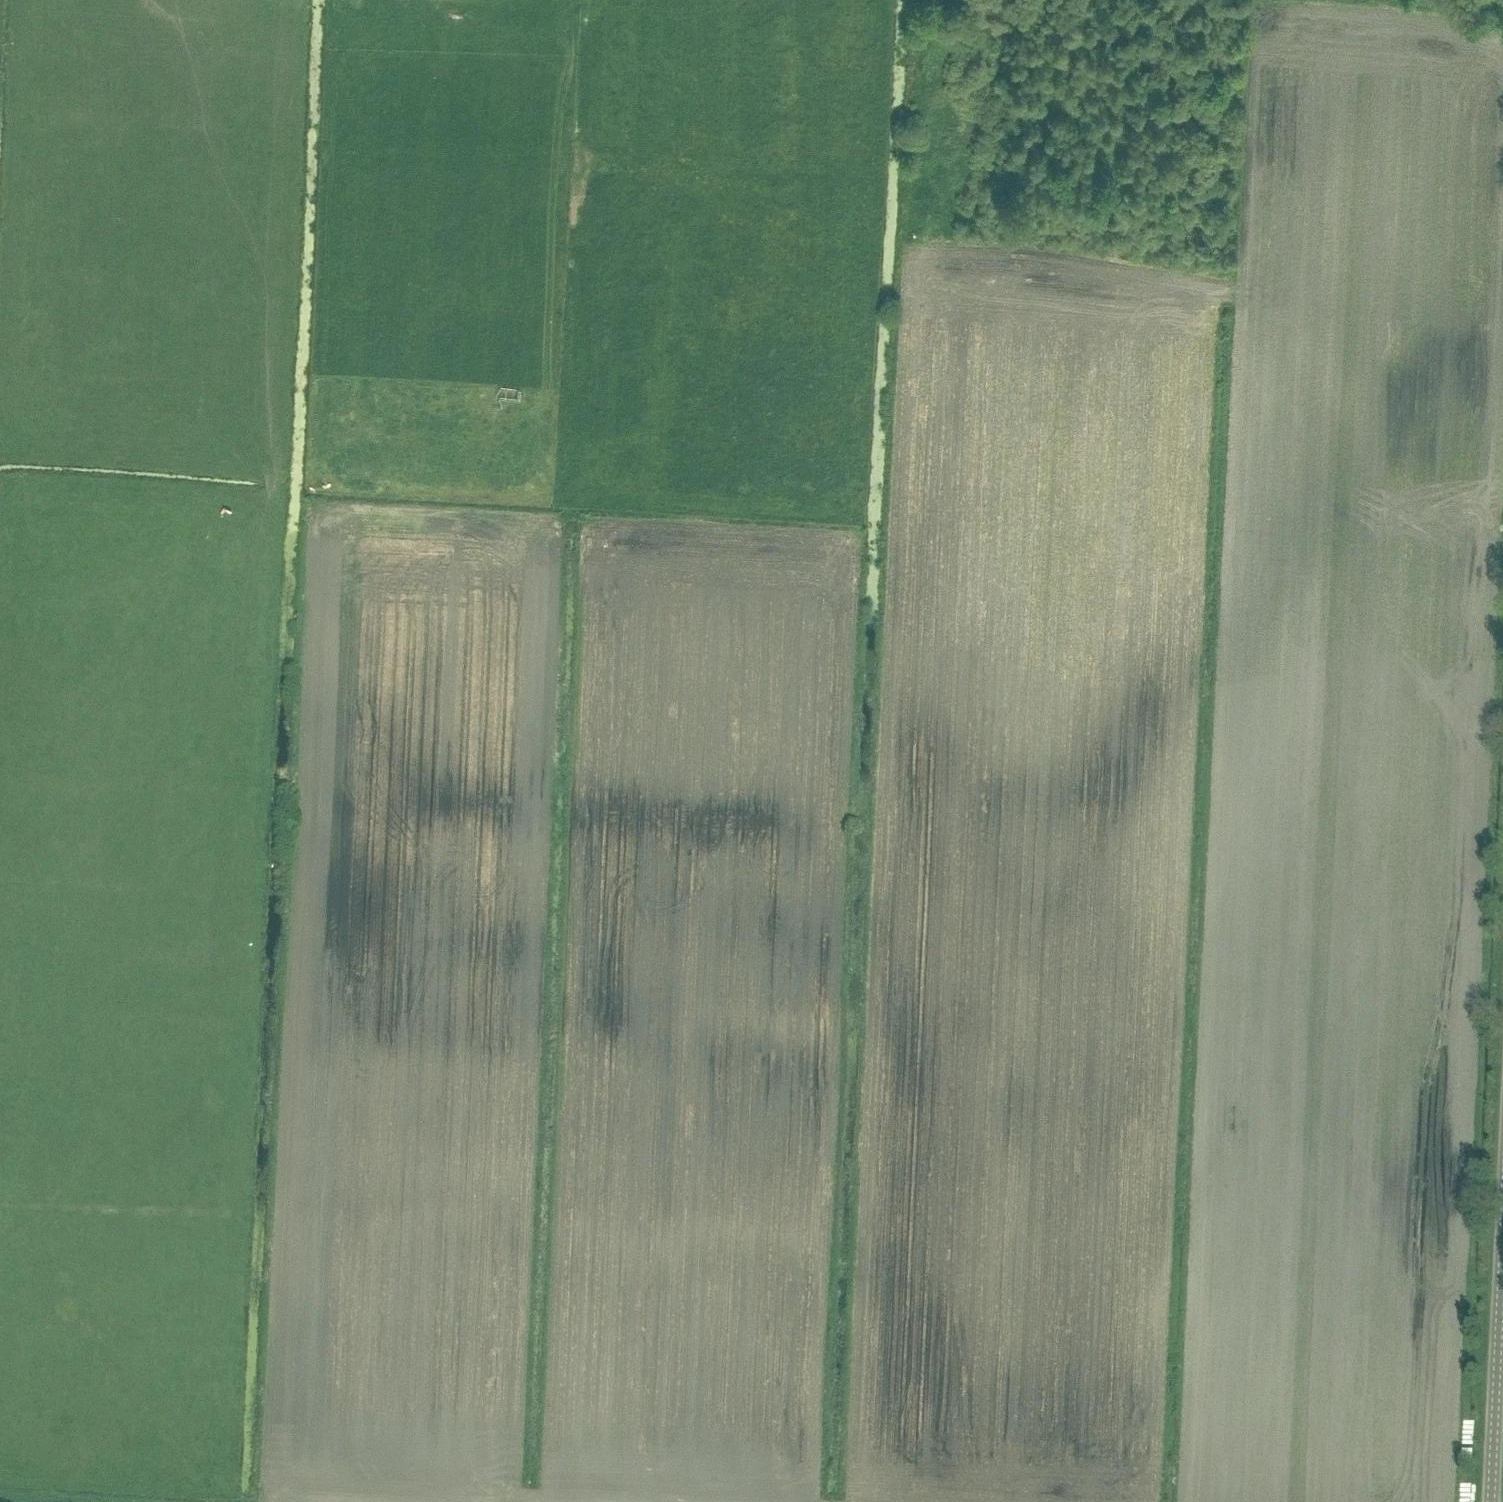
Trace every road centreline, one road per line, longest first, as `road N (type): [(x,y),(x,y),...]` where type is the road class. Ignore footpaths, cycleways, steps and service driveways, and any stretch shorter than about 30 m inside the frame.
road 1 (unclassified): [(1491,1501),(1502,1235)]

